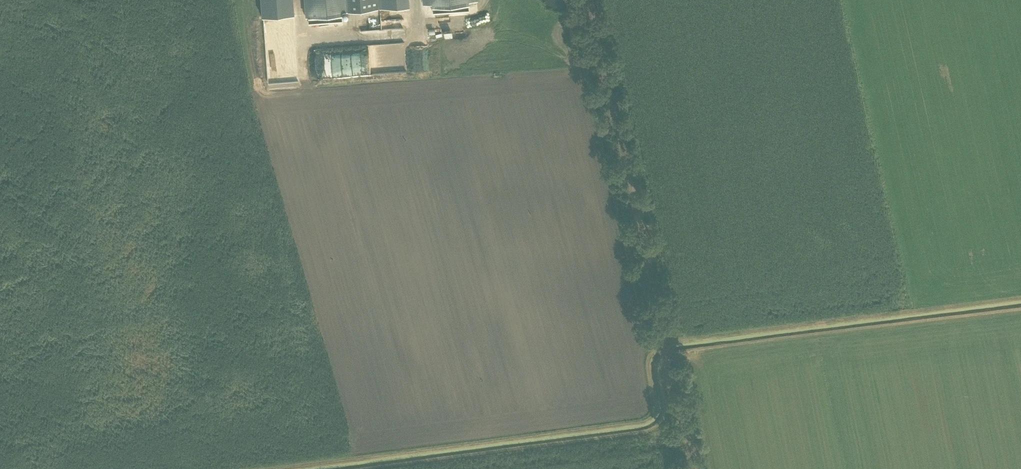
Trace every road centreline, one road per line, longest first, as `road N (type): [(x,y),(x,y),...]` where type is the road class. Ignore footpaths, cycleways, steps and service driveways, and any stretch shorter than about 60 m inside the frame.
road 1 (track): [(592,0),(696,468)]

